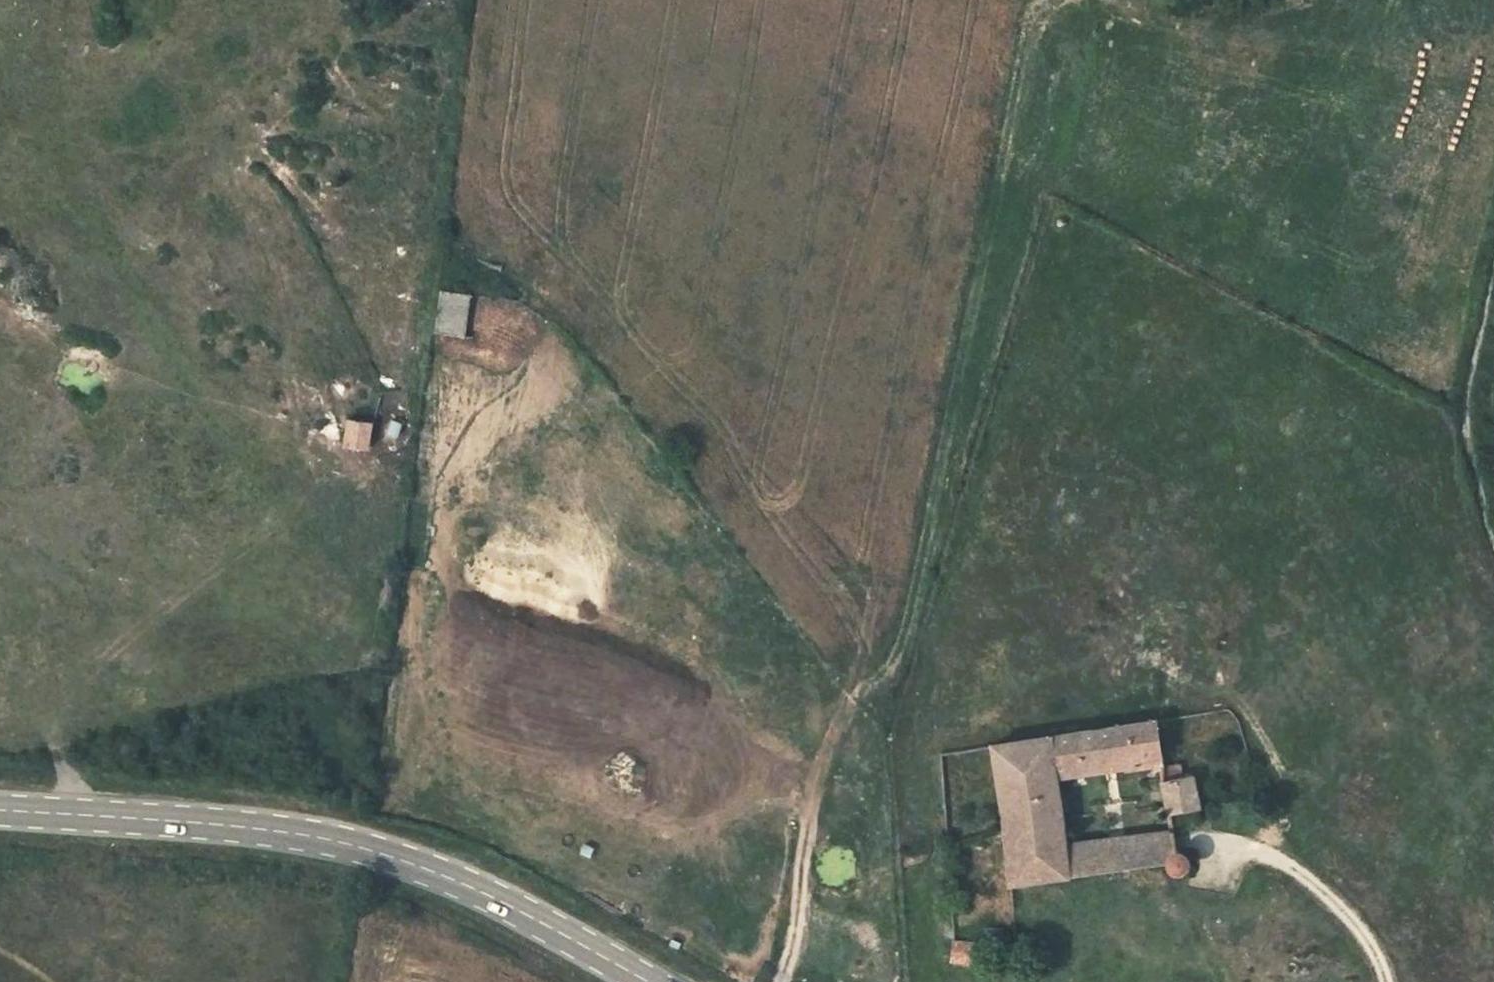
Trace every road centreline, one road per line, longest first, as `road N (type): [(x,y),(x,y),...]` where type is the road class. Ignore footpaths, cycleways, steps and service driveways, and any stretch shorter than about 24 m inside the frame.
road 1 (secondary): [(0,813),(257,826),(384,857),(451,878),(647,981)]

